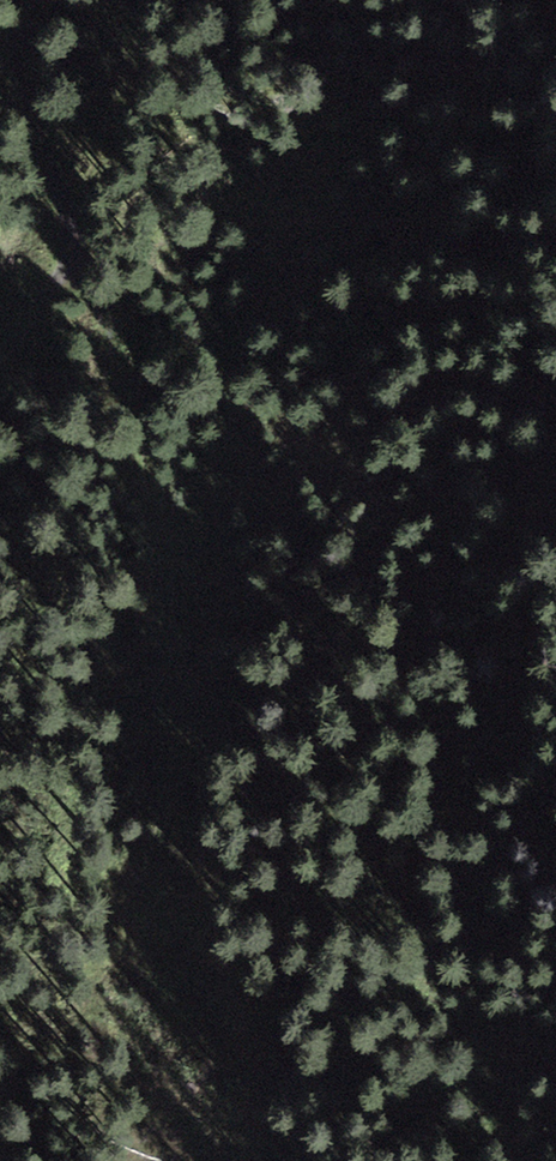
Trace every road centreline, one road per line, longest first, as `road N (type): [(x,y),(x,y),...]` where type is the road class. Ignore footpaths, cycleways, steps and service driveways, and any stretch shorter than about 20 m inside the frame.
road 1 (track): [(9,0),(78,237),(110,315),(148,471),(181,712),(182,749),(154,868),(169,1005)]
road 2 (track): [(78,237),(48,293),(0,351)]

